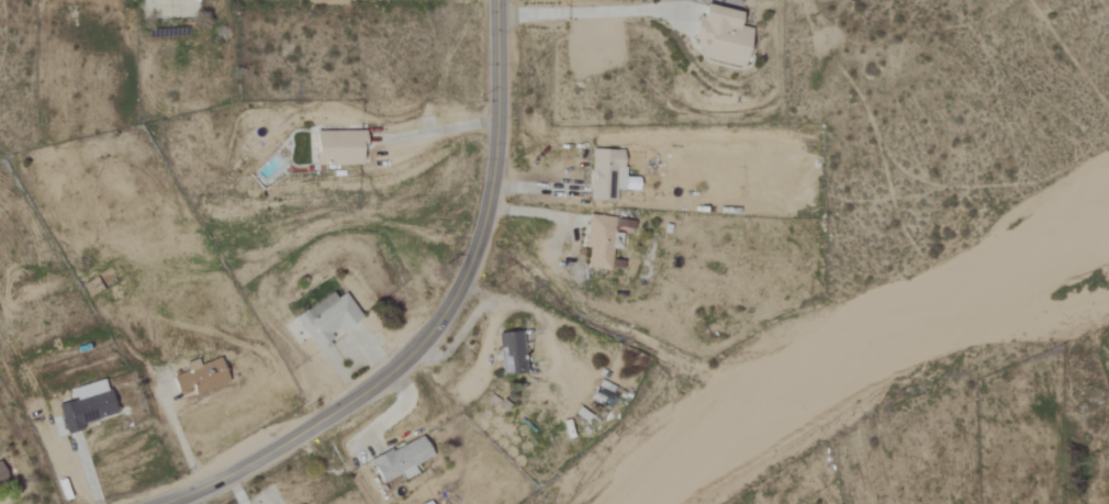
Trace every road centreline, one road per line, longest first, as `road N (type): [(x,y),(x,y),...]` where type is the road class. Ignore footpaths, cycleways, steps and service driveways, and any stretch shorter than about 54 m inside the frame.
road 1 (tertiary): [(395,371),(438,323),(483,229),(495,172),(494,0)]
road 2 (tertiary): [(395,371),(275,453),(167,503)]

